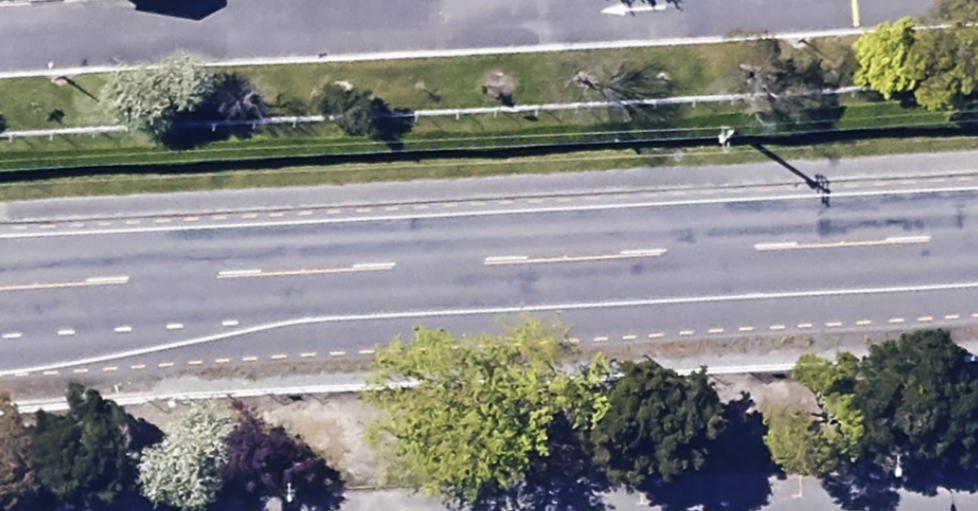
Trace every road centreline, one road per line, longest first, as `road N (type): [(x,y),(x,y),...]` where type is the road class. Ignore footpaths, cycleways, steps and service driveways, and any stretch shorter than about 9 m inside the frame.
road 1 (trunk): [(0,280),(977,234)]
road 2 (unclassified): [(313,20),(678,0)]
road 3 (unclassified): [(0,37),(313,20)]

